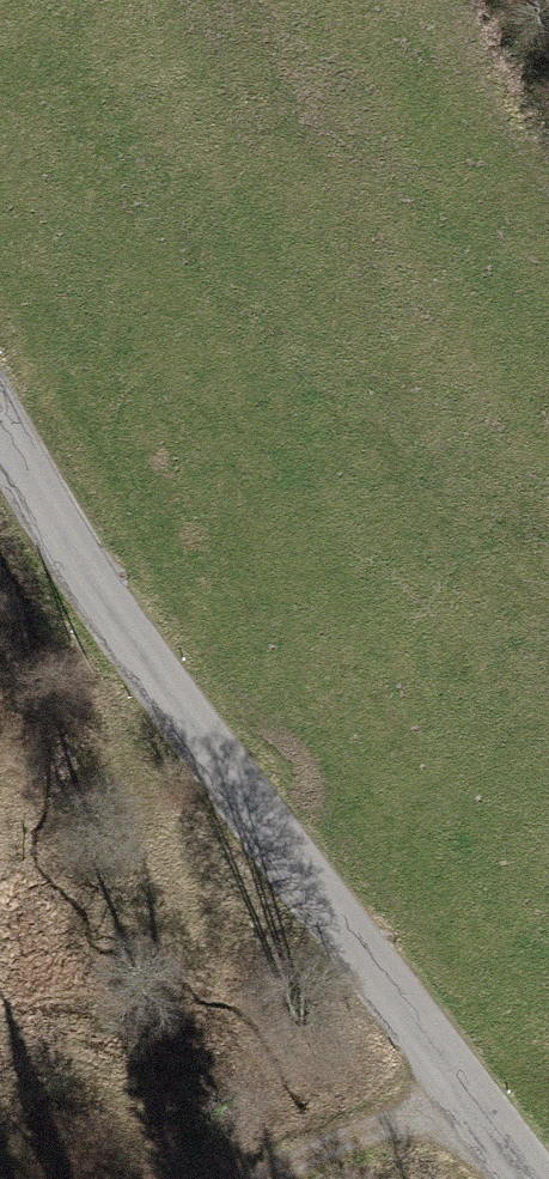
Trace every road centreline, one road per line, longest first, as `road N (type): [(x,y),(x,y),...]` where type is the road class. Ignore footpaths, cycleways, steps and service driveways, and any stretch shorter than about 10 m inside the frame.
road 1 (tertiary): [(0,434),(158,688),(533,1178)]
road 2 (track): [(467,1095),(335,1137),(269,1178)]

